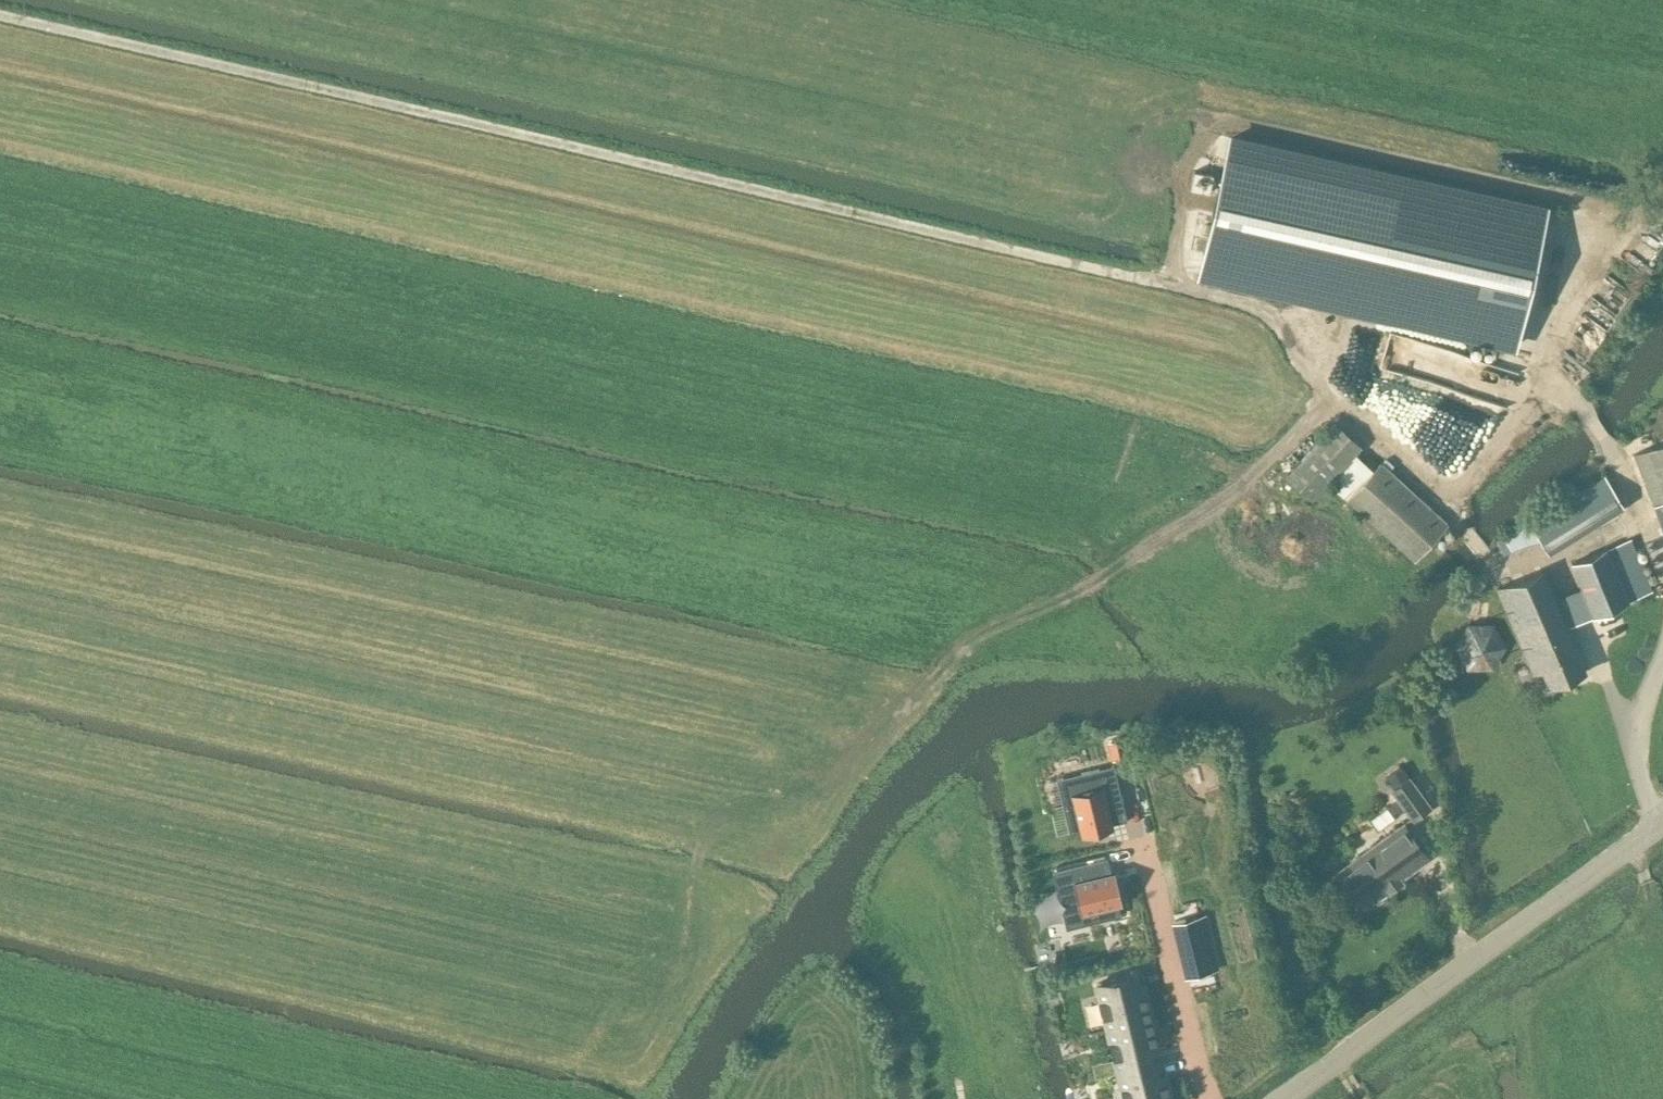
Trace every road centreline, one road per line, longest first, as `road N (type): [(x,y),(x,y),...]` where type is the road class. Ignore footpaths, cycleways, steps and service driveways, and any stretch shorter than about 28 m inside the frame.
road 1 (track): [(1463,529),(1317,383),(1273,322),(1231,299),(0,16)]
road 2 (tertiary): [(1285,1098),(1662,820)]
road 3 (track): [(1641,509),(1554,372),(1601,268),(1662,179)]
road 4 (track): [(1554,372),(1439,505)]

